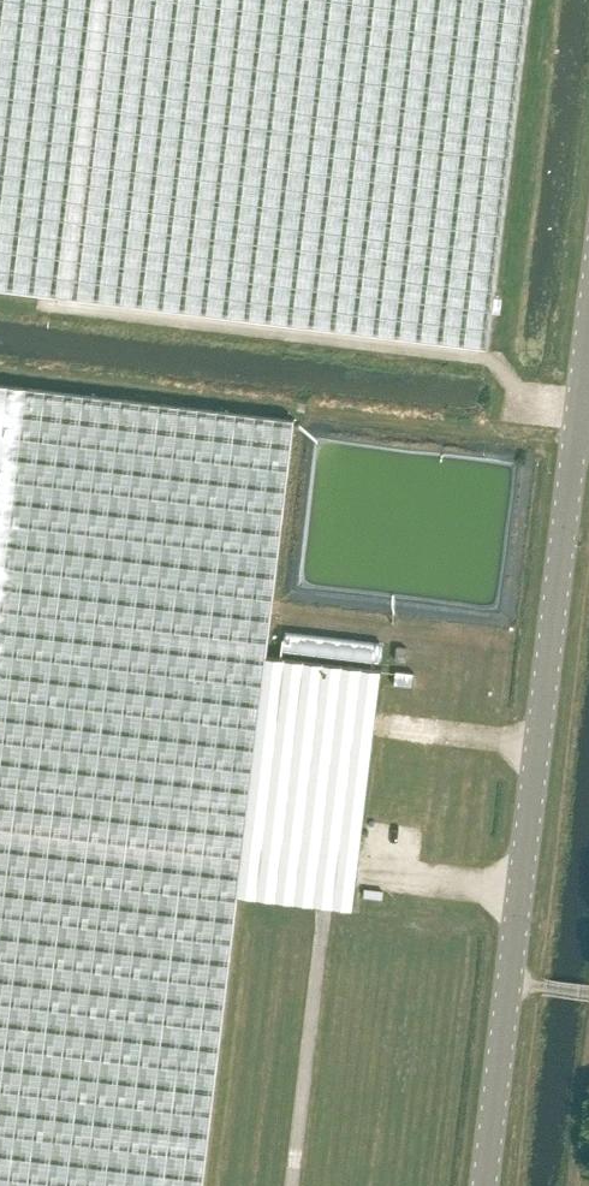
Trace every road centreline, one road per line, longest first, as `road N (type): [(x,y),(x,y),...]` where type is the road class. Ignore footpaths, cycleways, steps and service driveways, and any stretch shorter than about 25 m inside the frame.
road 1 (unclassified): [(485,1185),(577,421)]

